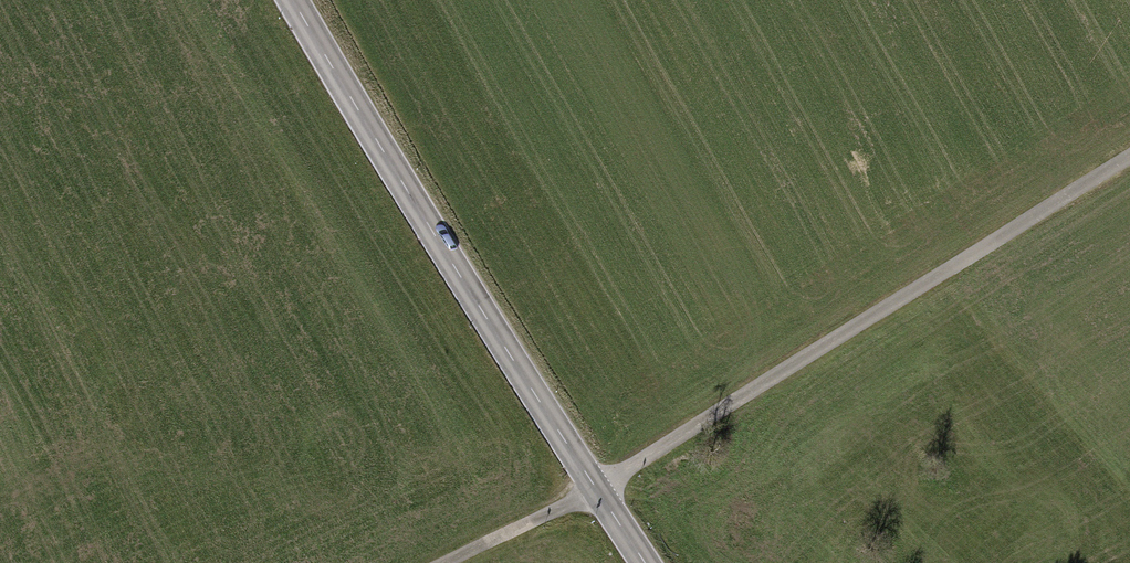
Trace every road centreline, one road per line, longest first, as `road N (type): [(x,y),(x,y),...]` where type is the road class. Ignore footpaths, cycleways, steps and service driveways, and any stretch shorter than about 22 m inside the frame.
road 1 (track): [(446,562),(597,490),(1129,155)]
road 2 (tertiary): [(646,562),(290,0)]

